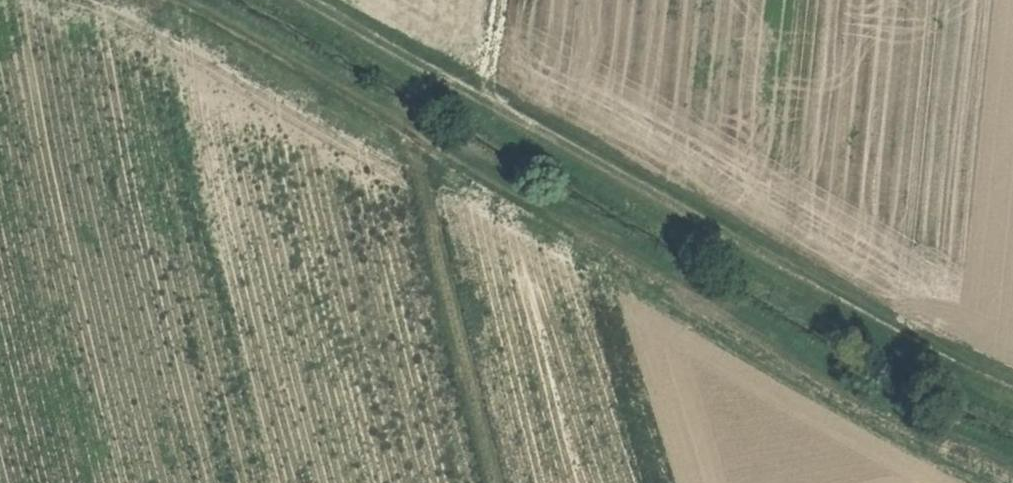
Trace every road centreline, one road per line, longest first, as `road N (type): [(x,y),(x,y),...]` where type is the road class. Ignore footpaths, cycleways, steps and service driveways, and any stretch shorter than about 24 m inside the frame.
road 1 (track): [(1012,456),(602,242),(178,0)]
road 2 (track): [(1012,381),(743,245),(308,0)]
road 3 (track): [(408,131),(497,482)]

